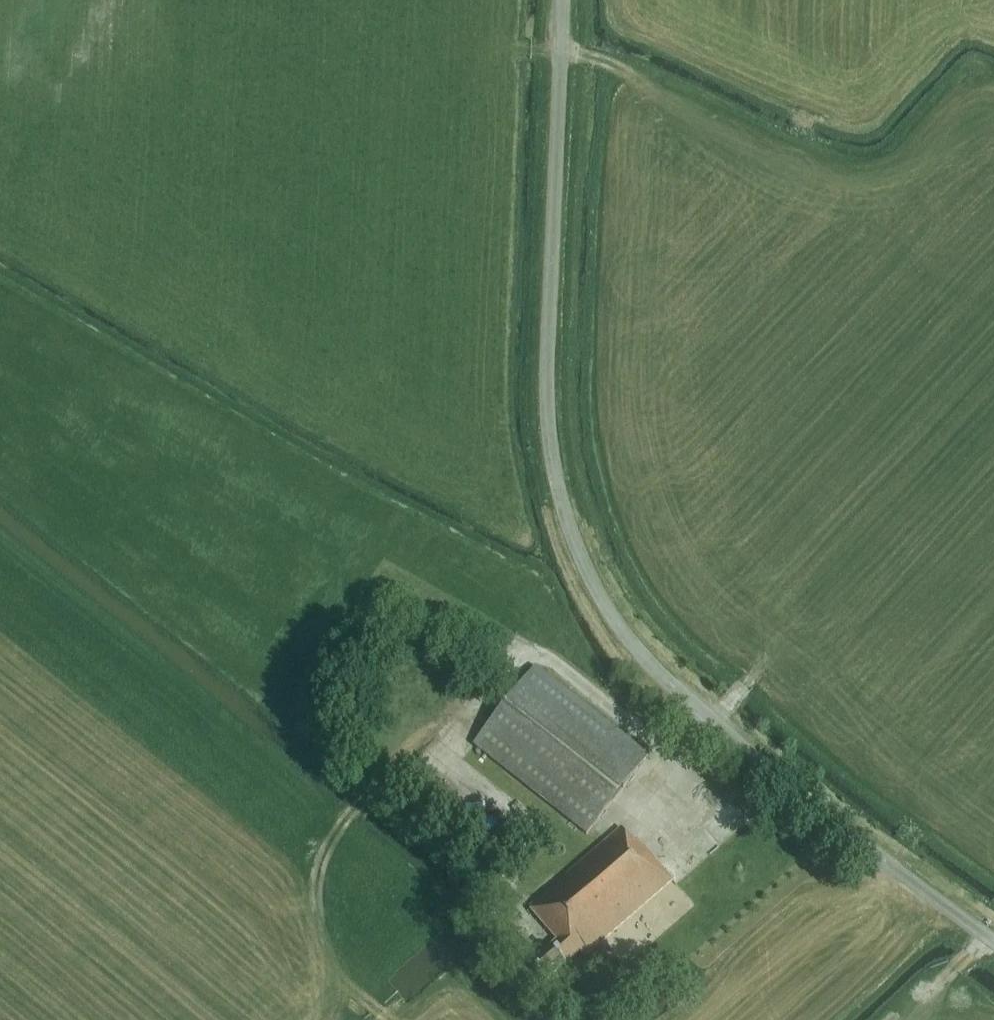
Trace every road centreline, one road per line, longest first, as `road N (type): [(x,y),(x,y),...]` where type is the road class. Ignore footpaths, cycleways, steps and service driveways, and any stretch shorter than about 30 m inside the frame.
road 1 (unclassified): [(993,940),(664,677),(588,571),(556,481),(548,398),(563,0)]
road 2 (track): [(900,1019),(990,937)]

